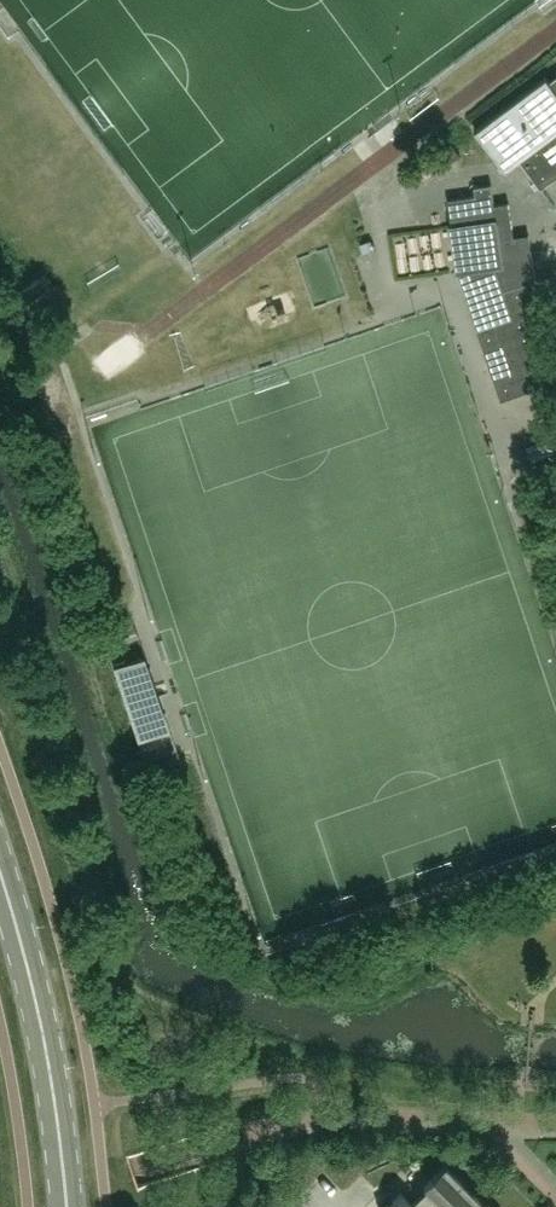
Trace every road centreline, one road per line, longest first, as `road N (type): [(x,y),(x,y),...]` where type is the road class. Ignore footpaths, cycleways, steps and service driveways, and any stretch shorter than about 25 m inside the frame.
road 1 (secondary): [(66,1206),(63,1157),(0,879)]

